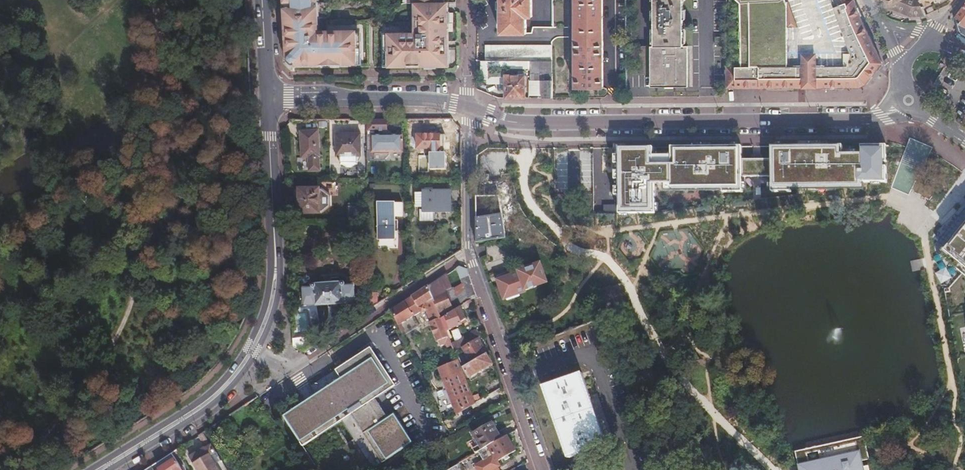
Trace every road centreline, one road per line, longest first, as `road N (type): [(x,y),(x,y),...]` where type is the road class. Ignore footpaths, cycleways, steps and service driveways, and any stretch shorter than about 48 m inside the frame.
road 1 (secondary): [(908,100),(882,116),(802,121),(516,121),(469,109)]
road 2 (secondary): [(252,353),(269,319),(276,271),(268,95)]
road 3 (residential): [(469,252),(298,362),(276,364),(252,353)]
road 4 (residential): [(469,252),(543,469)]
road 5 (secondary): [(469,109),(433,100),(268,95)]
road 6 (secondary): [(103,469),(216,397),(252,353)]
road 7 (residential): [(469,109),(469,252)]

